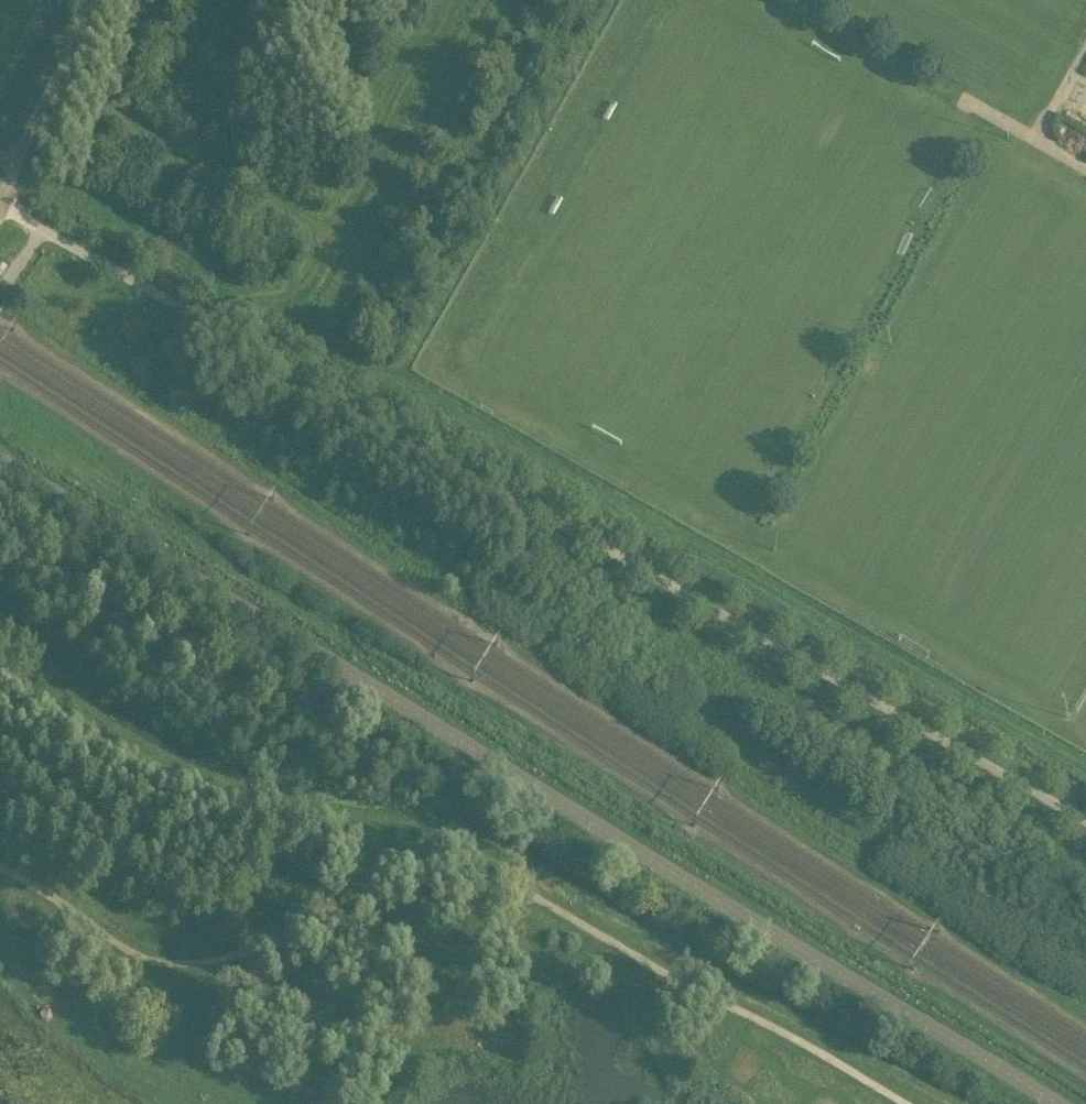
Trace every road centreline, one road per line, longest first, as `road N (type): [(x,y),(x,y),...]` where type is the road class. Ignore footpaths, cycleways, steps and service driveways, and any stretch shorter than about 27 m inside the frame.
road 1 (unclassified): [(0,204),(98,0)]

